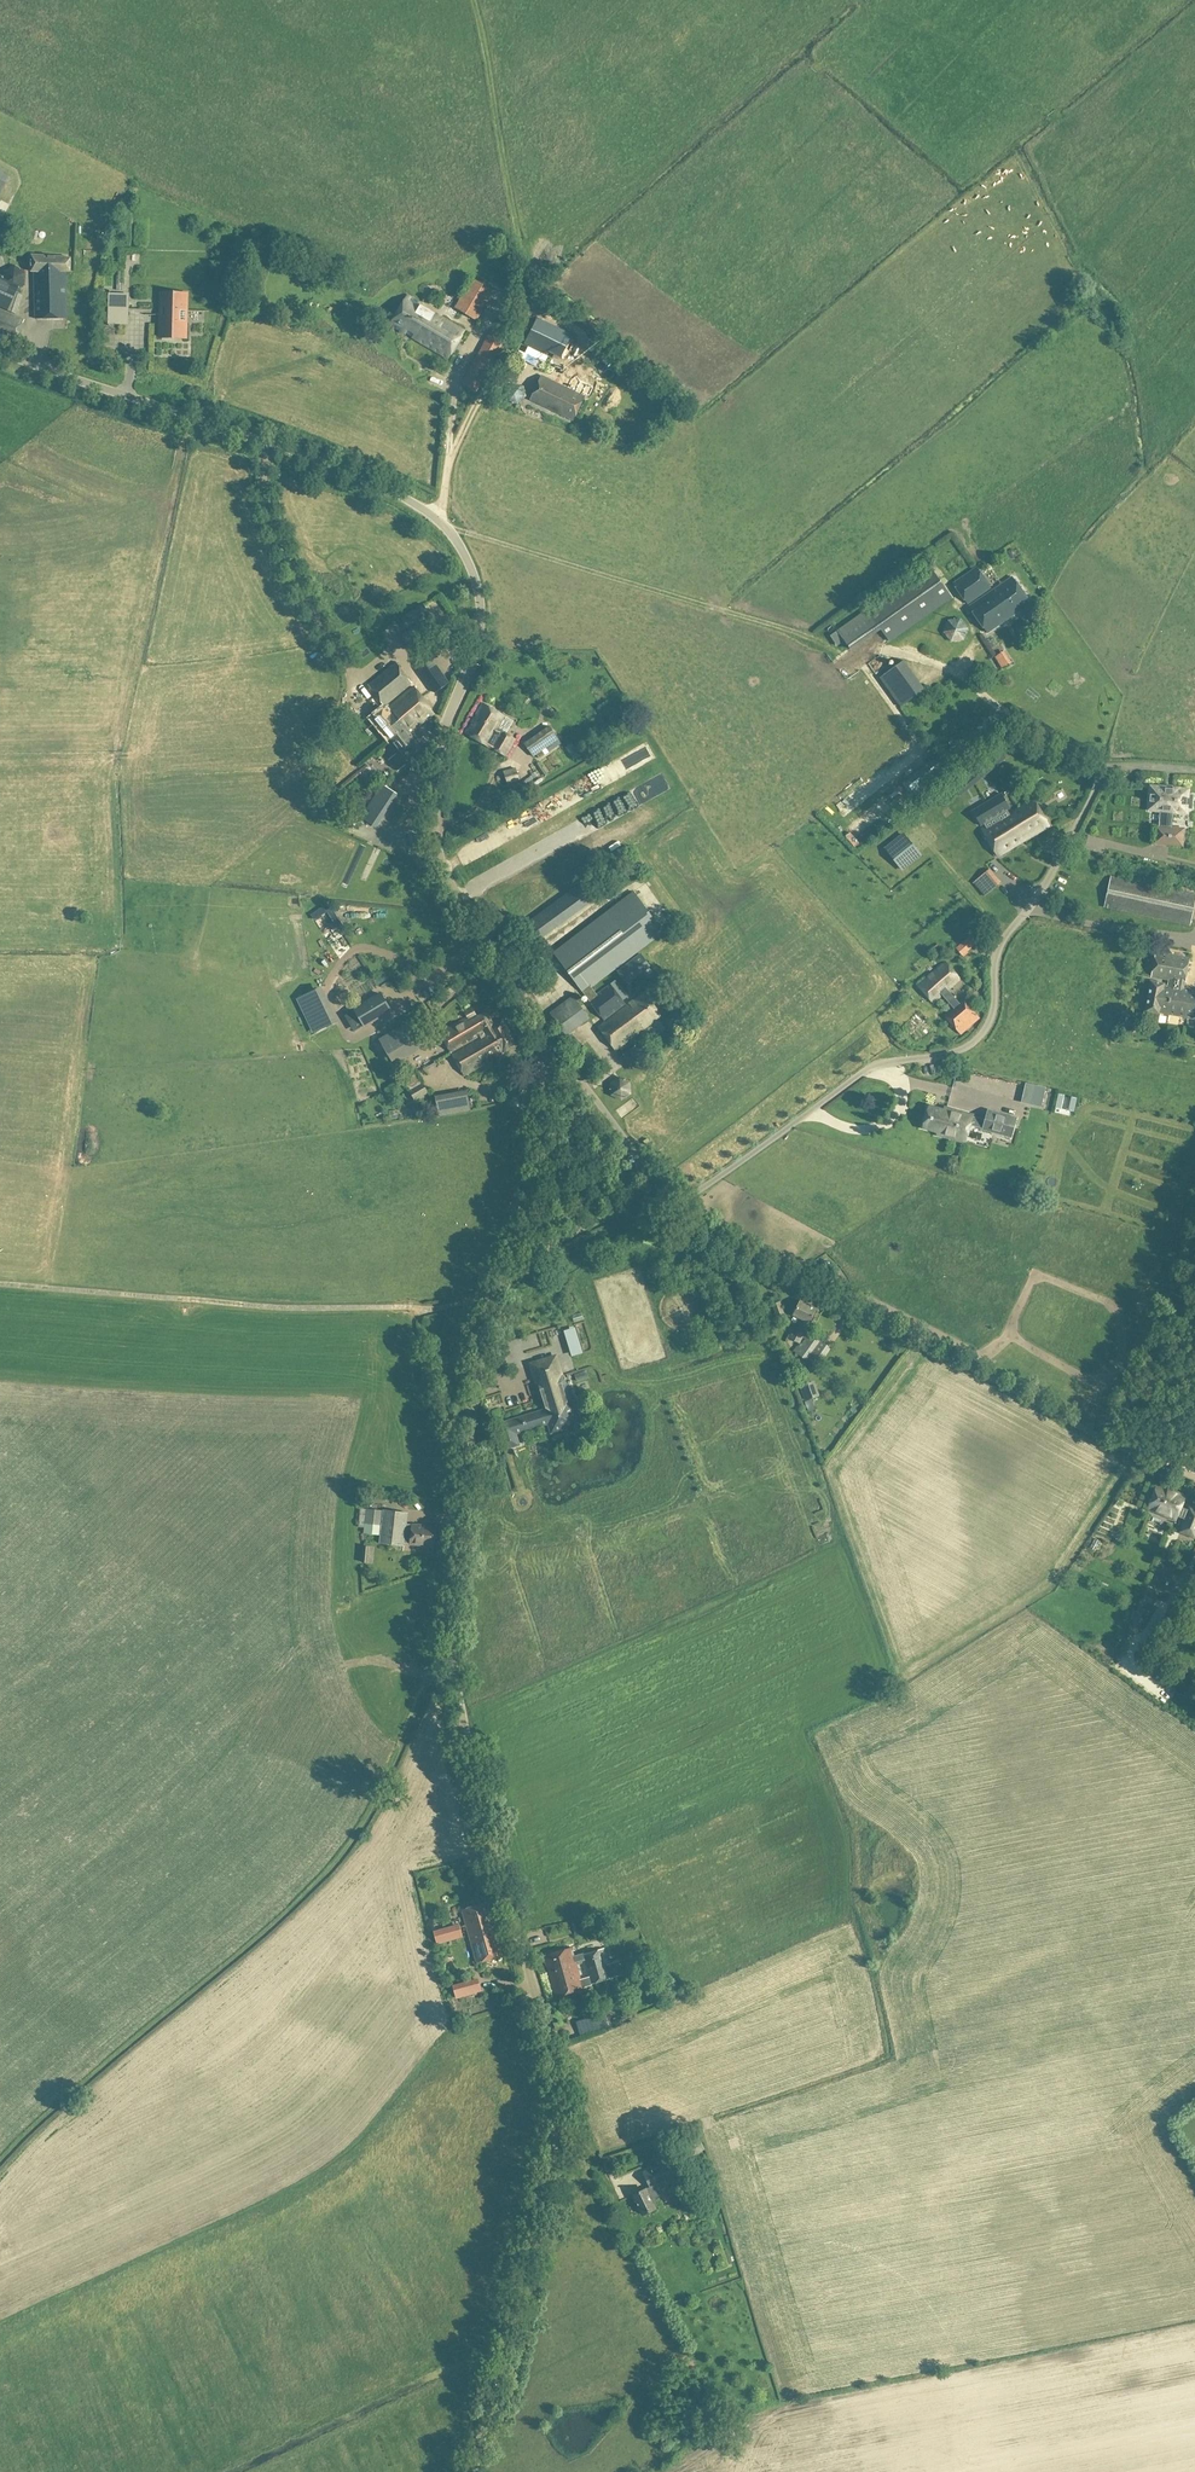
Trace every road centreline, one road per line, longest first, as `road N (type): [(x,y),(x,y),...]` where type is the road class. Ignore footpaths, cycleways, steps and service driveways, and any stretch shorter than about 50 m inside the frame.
road 1 (unclassified): [(470,2471),(546,2184),(559,2089),(557,2052),(514,1929),(450,1651),(480,1348),(501,1286)]
road 2 (unclassified): [(672,1202),(691,1197),(871,1066),(947,1054),(982,1036),(991,1015),(996,950),(1051,874),(1104,769)]
road 3 (unclassified): [(1171,1469),(744,1258),(672,1202)]
road 4 (unclassified): [(538,1032),(455,895),(437,842),(439,761),(480,634),(477,587),(450,531)]
road 5 (track): [(0,1285),(281,1308),(431,1308),(501,1286)]
road 6 (unclassified): [(0,352),(373,481),(450,531)]
road 7 (track): [(472,0),(525,269),(518,325),(483,393)]
road 8 (unclassified): [(501,1286),(543,1151),(546,1080),(538,1032)]
road 9 (unclassified): [(672,1202),(538,1032)]
road 10 (unclassified): [(501,1286),(585,1226),(672,1202)]

